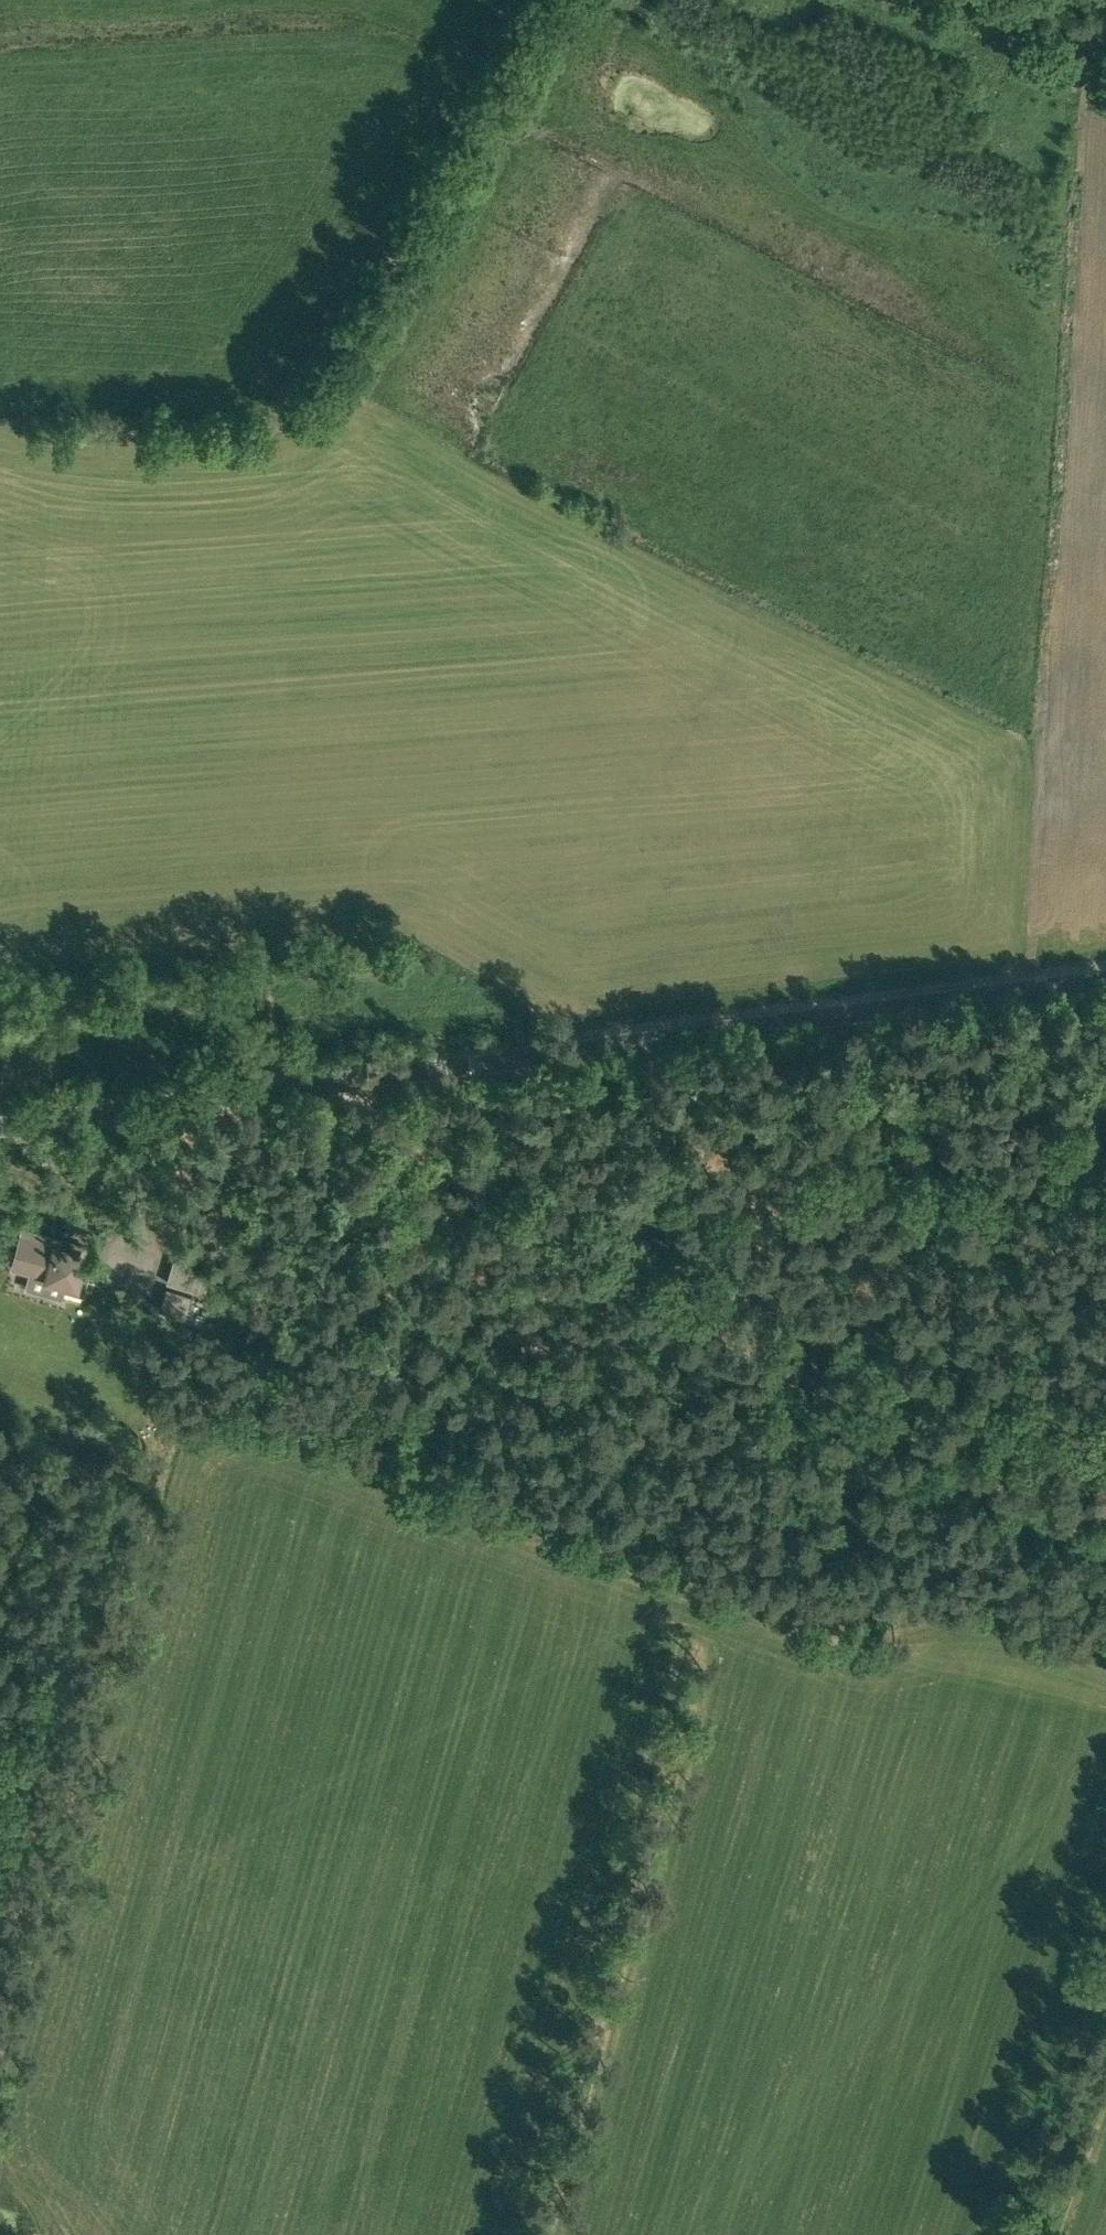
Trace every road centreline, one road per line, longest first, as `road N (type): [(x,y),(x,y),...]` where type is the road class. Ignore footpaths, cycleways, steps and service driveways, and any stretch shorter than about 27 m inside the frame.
road 1 (unclassified): [(1105,984),(0,1134)]
road 2 (track): [(1105,1559),(308,1094)]

